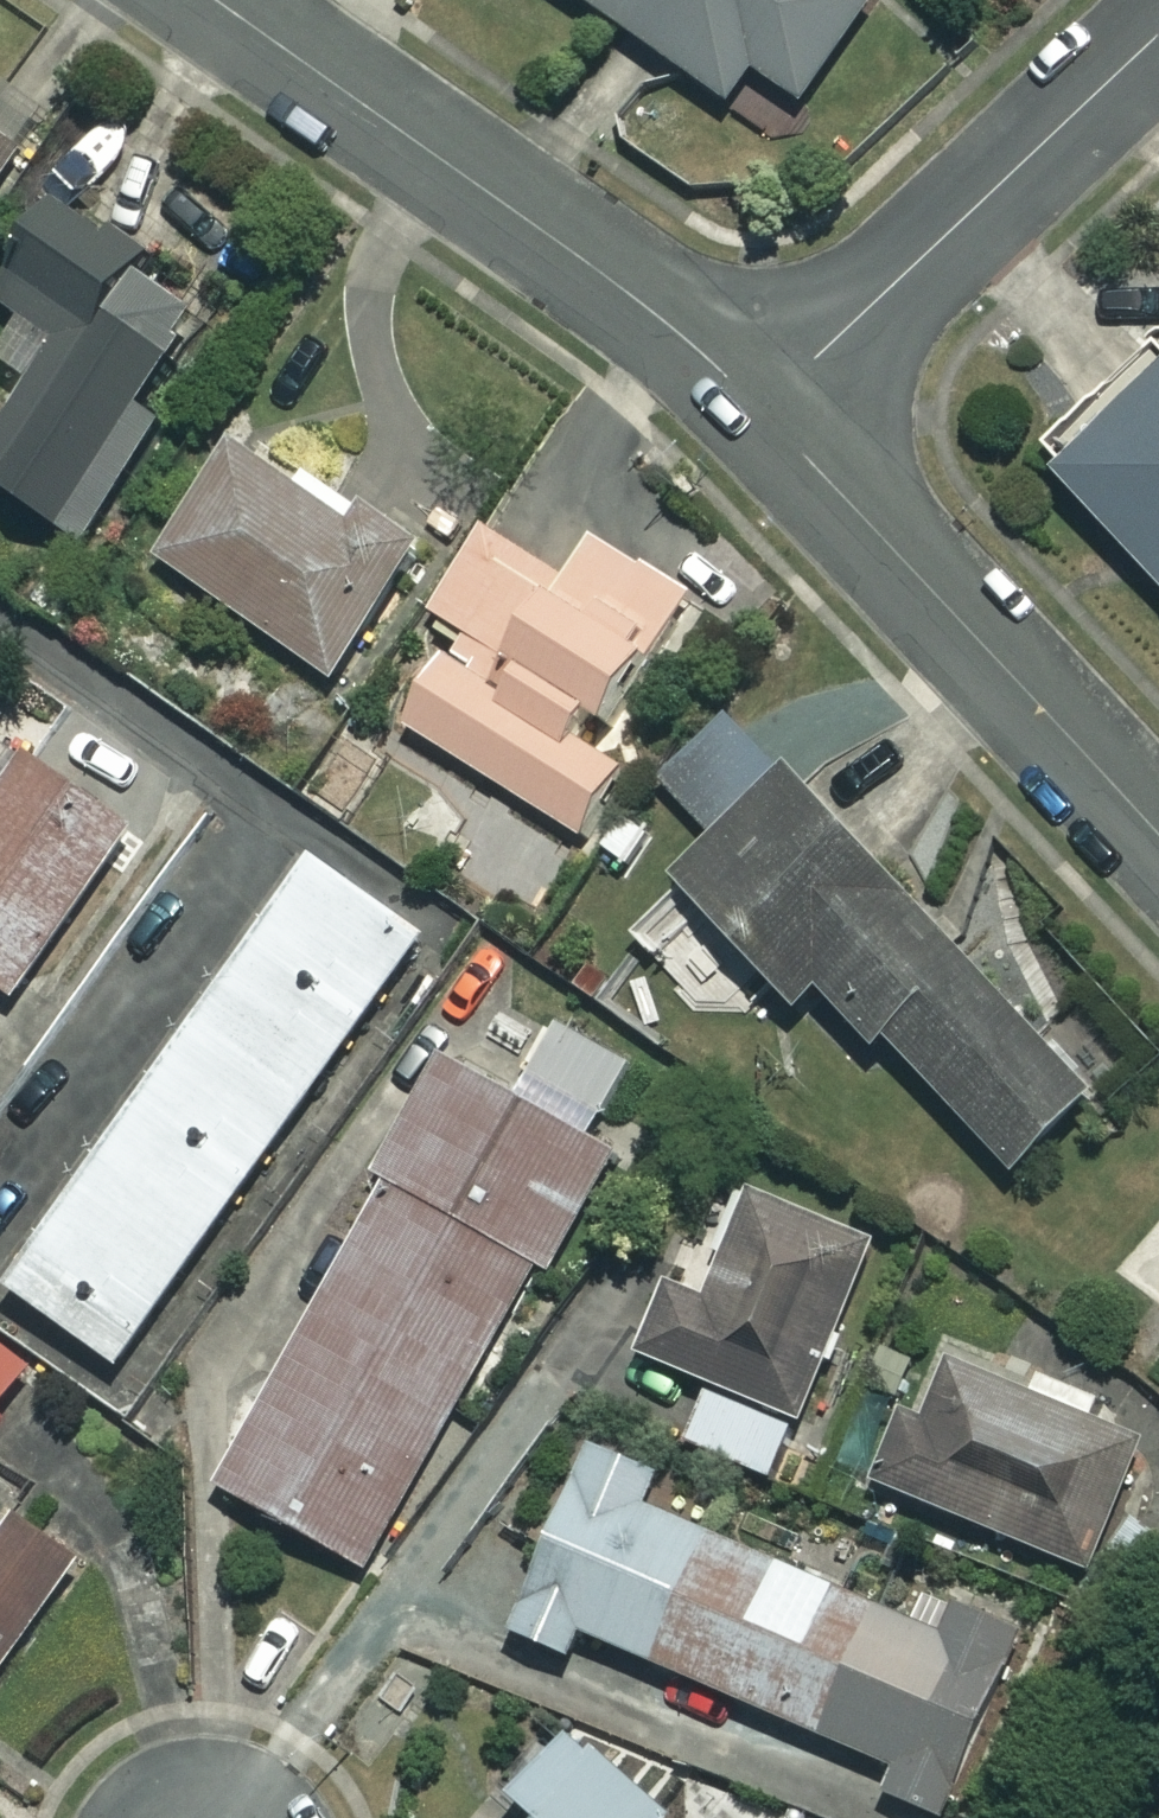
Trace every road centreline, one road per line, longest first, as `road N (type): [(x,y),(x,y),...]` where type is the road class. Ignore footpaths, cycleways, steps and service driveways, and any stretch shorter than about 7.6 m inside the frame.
road 1 (residential): [(760,410),(619,285),(217,0)]
road 2 (residential): [(1158,836),(760,410)]
road 3 (residential): [(1158,34),(760,410)]

